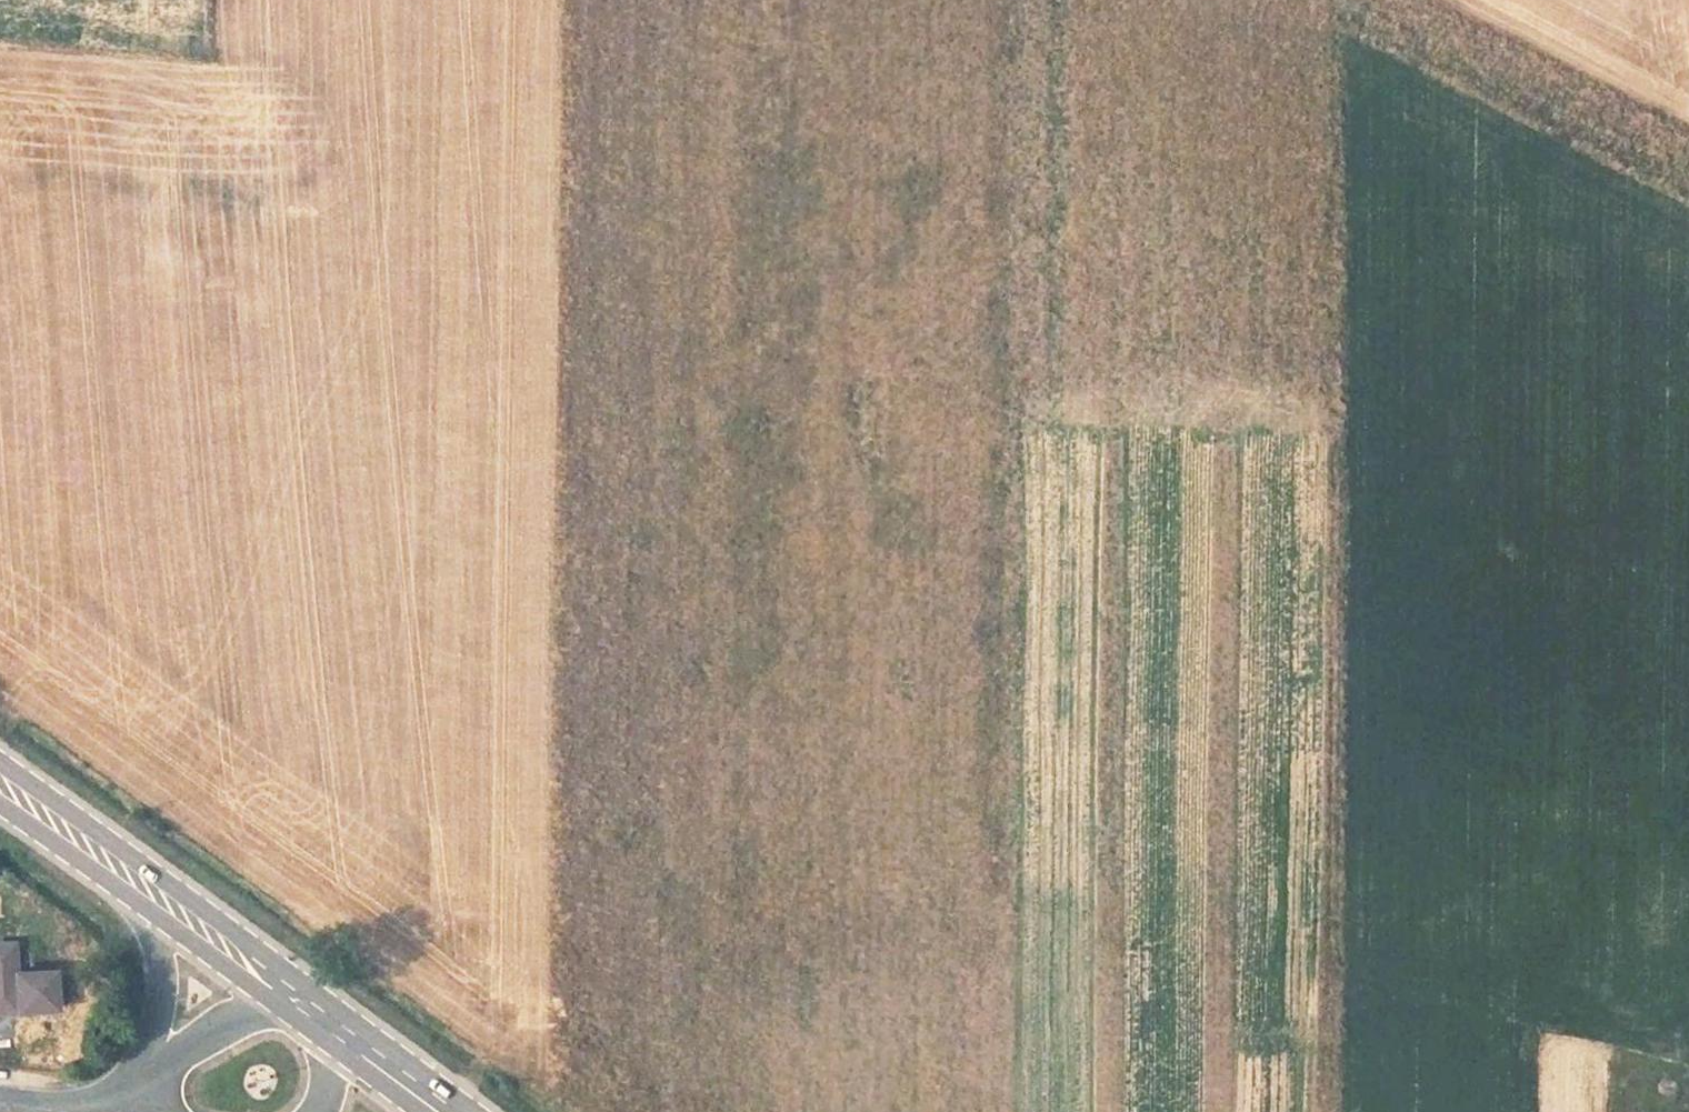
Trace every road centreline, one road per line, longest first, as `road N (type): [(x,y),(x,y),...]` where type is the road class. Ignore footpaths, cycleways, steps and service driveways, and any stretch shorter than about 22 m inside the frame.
road 1 (primary): [(0,793),(296,1004)]
road 2 (tertiary): [(0,799),(140,925),(162,959),(164,1003),(146,1081)]
road 3 (tertiary): [(296,1004),(207,1037),(146,1081)]
road 4 (primary): [(322,1024),(442,1111)]

